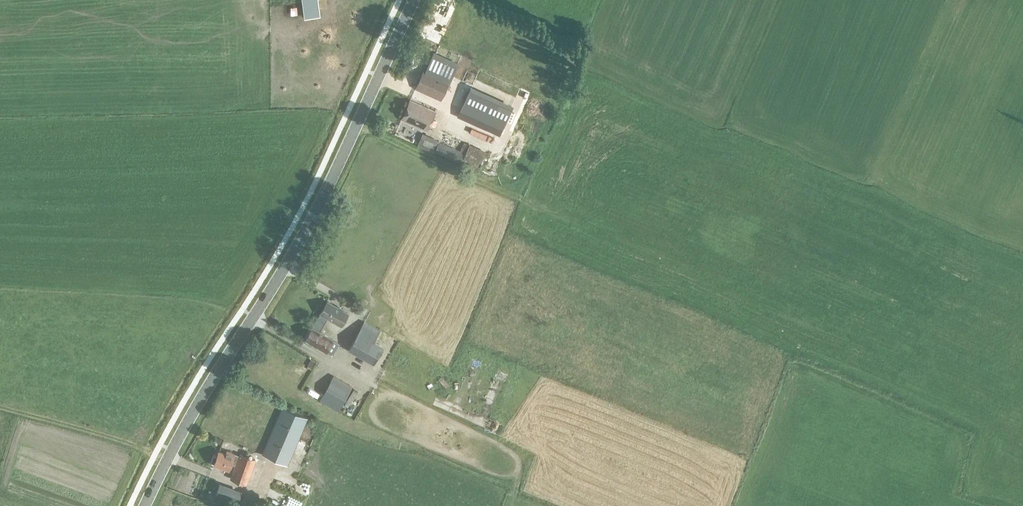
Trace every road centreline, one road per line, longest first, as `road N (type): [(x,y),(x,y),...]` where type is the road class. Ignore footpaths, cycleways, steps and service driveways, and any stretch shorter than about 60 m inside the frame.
road 1 (tertiary): [(146,505),(309,225),(413,0)]

